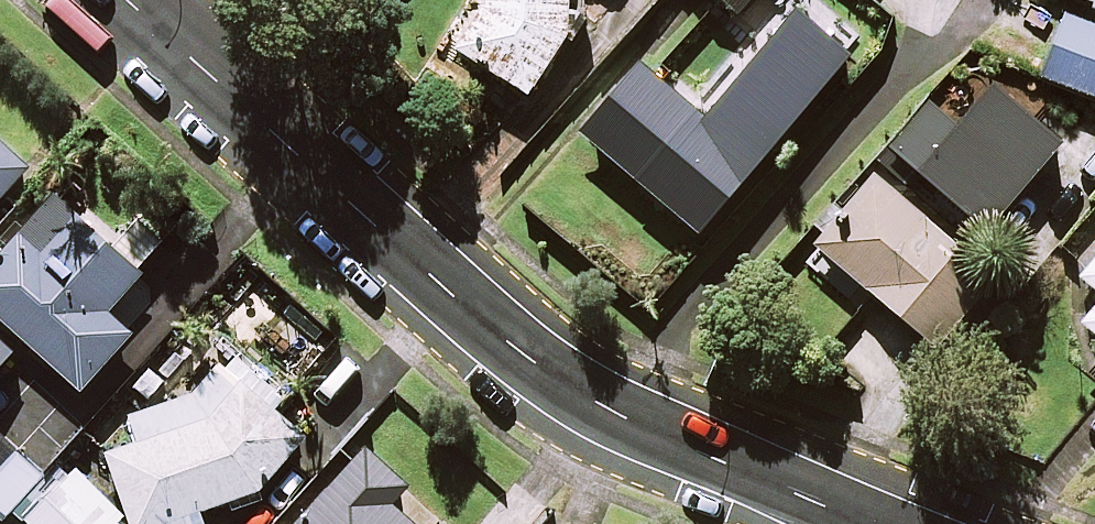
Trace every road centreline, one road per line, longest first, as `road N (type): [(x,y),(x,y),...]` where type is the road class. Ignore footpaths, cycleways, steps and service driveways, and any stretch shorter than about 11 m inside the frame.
road 1 (tertiary): [(126,0),(519,352),(626,419),(872,523)]

